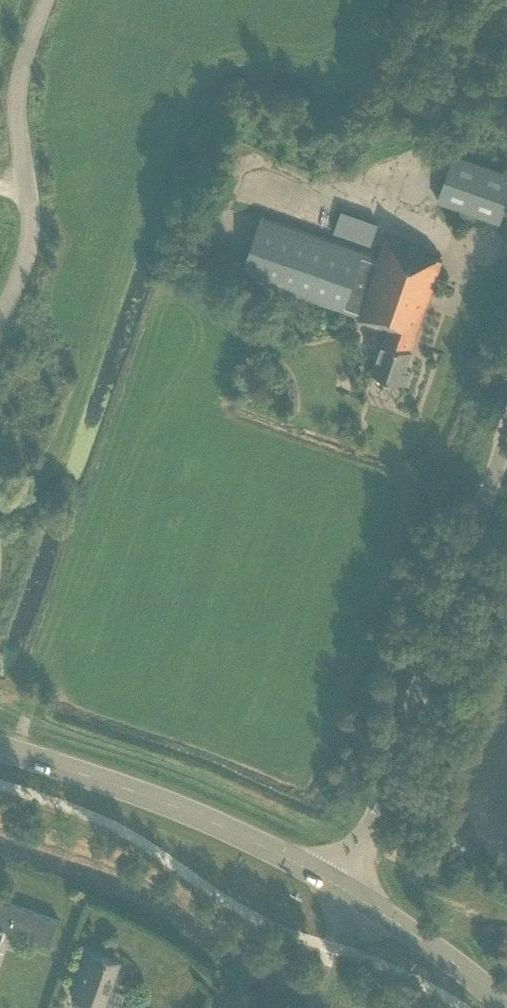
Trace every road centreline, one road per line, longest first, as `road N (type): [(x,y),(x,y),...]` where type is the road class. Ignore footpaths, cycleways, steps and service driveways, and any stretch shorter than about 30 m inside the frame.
road 1 (unclassified): [(350,892),(506,428)]
road 2 (tertiary): [(350,892),(210,822),(0,748)]
road 3 (unclassified): [(0,327),(30,239),(17,99),(46,0)]
road 4 (tertiary): [(506,1005),(350,892)]

